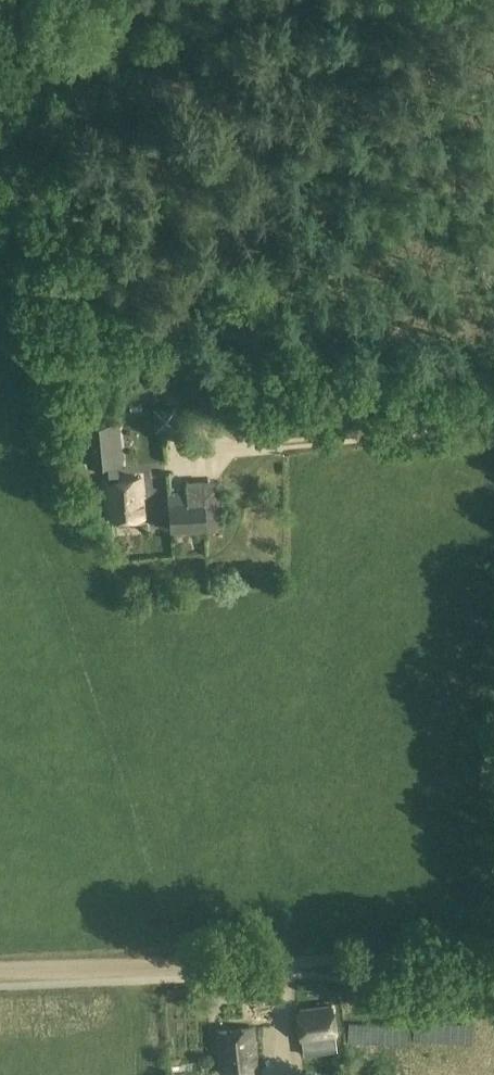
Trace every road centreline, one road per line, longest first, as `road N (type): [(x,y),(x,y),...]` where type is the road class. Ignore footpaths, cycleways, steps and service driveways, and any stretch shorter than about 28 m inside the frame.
road 1 (track): [(0,973),(493,964)]
road 2 (track): [(493,431),(282,446)]

